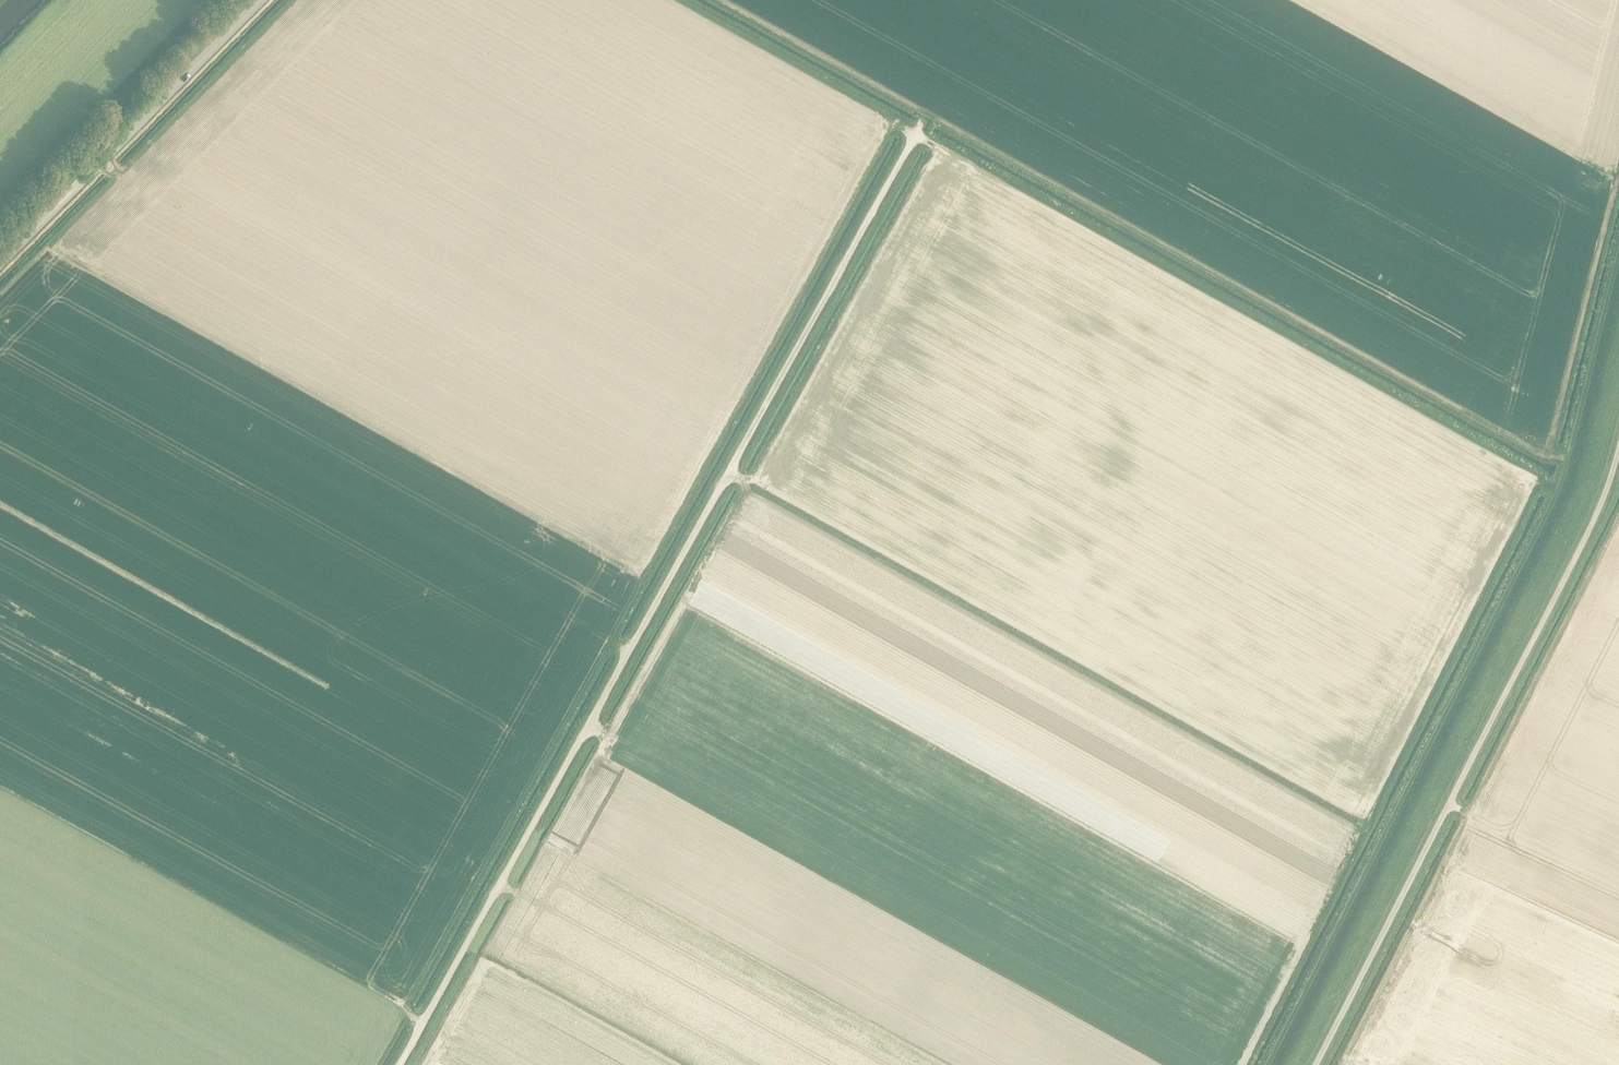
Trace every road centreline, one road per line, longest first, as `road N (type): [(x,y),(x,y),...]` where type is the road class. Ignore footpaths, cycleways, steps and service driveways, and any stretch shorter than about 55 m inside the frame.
road 1 (track): [(399,1064),(919,129)]
road 2 (track): [(1266,1064),(1556,491),(1618,255)]
road 3 (unclassified): [(1316,1064),(1618,467)]
road 4 (tertiary): [(257,0),(0,260)]

